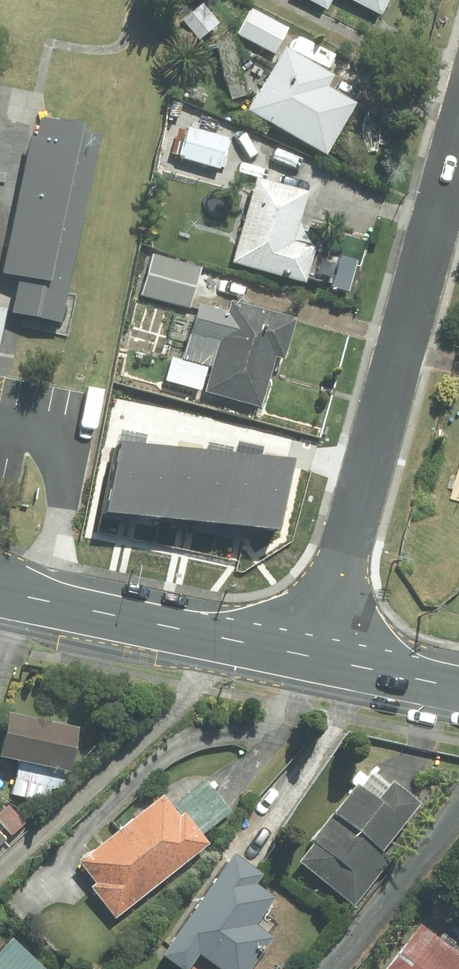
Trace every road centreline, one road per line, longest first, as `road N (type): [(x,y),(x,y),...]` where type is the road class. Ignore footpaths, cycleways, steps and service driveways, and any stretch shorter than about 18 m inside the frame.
road 1 (residential): [(321,658),(458,146)]
road 2 (secondary): [(321,658),(0,591)]
road 3 (secondary): [(458,688),(321,658)]

